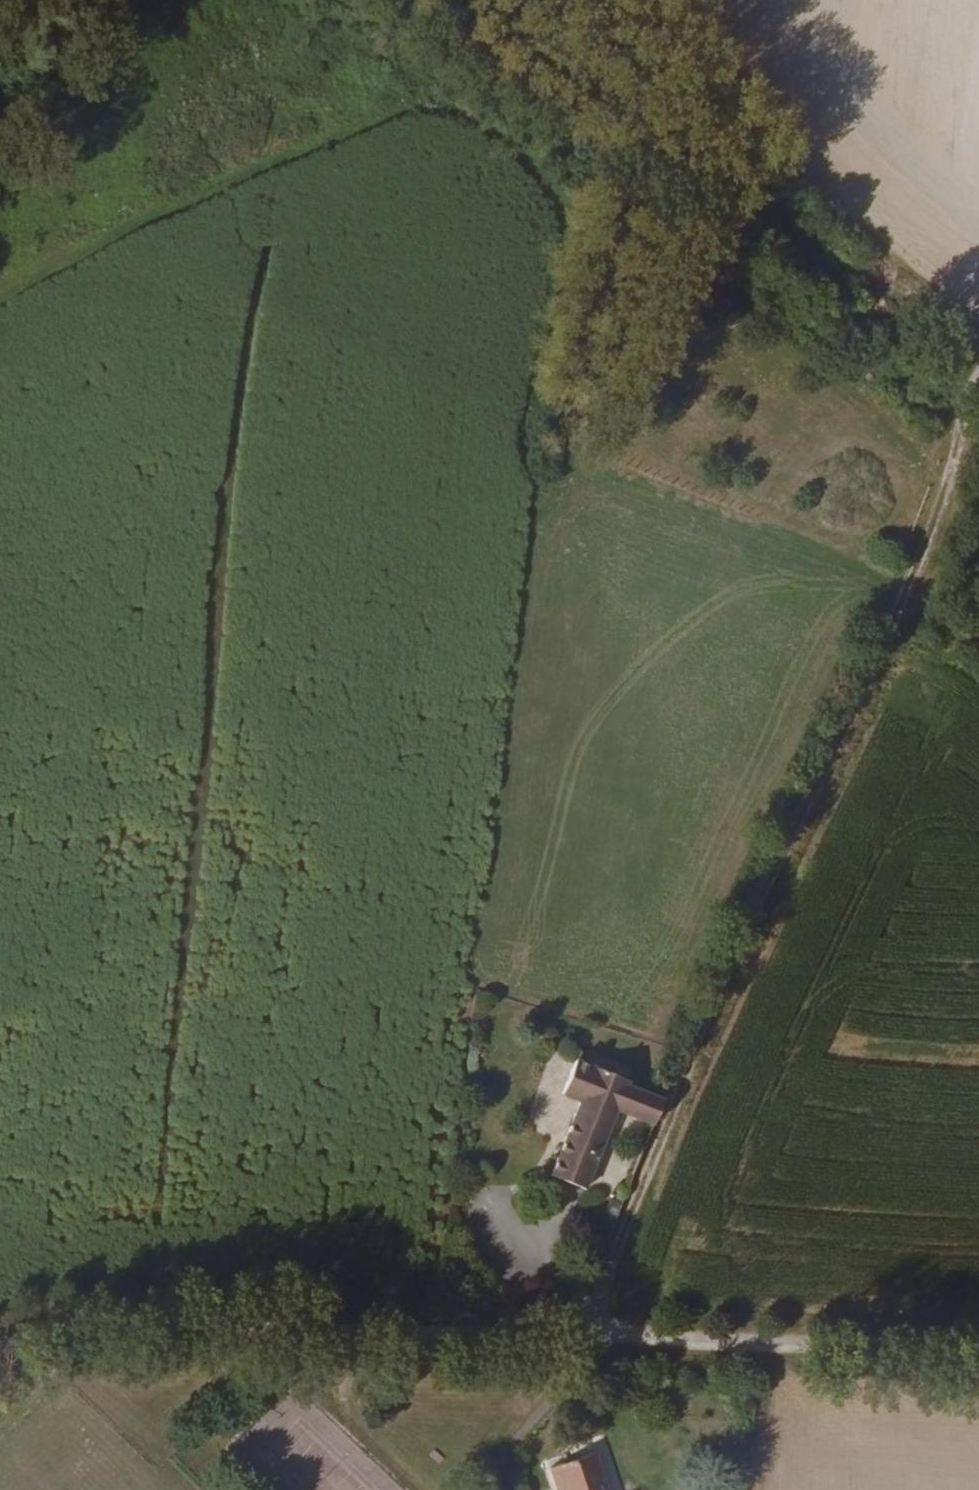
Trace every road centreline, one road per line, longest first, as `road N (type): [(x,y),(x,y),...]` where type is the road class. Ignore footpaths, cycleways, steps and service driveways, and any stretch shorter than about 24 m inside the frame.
road 1 (track): [(598,1341),(700,1046),(932,540),(978,377)]
road 2 (track): [(0,1362),(46,1337),(170,1325),(978,1354)]

